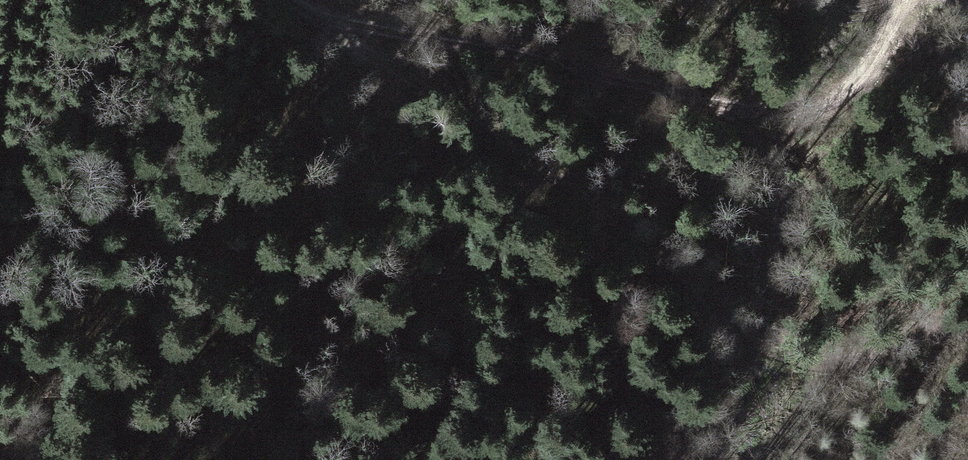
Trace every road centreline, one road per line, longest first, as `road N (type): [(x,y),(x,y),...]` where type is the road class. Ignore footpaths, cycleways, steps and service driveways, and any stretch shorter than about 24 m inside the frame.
road 1 (track): [(303,4),(559,171),(770,343),(813,357),(860,359),(967,323)]
road 2 (track): [(297,0),(347,21),(769,123),(850,89),(918,0)]

